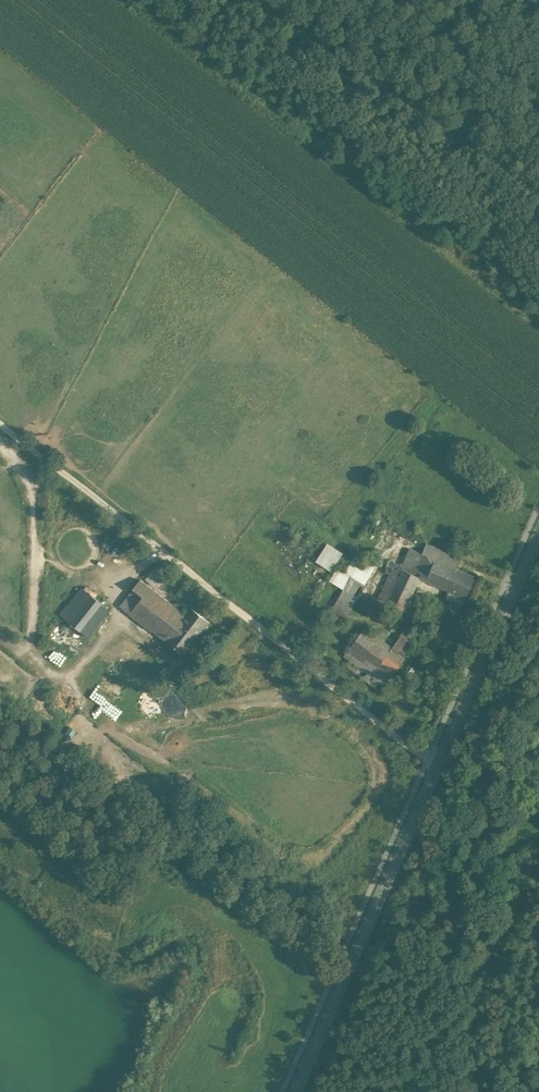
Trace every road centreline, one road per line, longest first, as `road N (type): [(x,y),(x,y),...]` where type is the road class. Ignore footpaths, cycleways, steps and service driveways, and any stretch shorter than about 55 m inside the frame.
road 1 (residential): [(436,767),(0,422)]
road 2 (tertiary): [(436,767),(295,1091)]
road 3 (tertiary): [(538,538),(436,767)]

